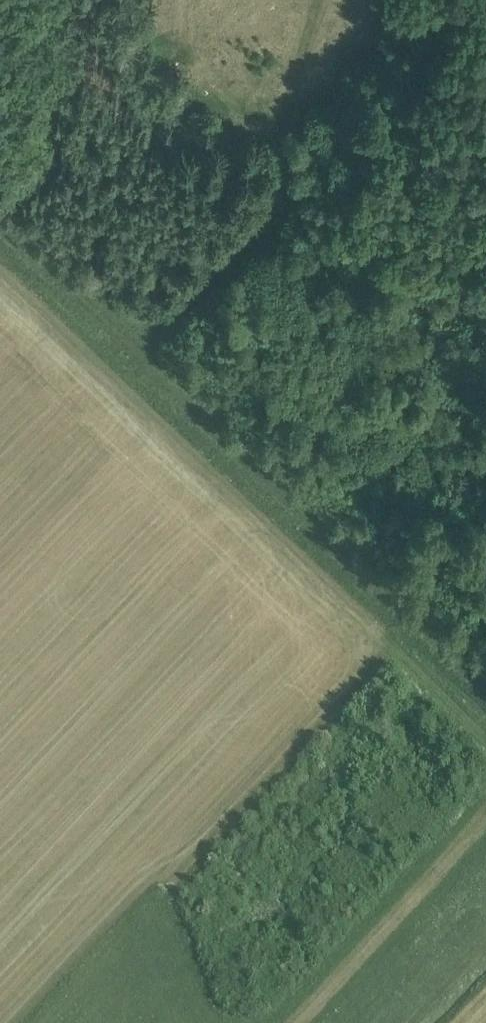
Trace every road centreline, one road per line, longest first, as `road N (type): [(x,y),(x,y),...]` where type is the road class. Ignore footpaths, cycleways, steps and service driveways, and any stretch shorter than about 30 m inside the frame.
road 1 (track): [(485,690),(0,231)]
road 2 (track): [(140,363),(259,242),(284,184),(289,70),(320,0)]
road 3 (track): [(485,822),(297,1022)]

